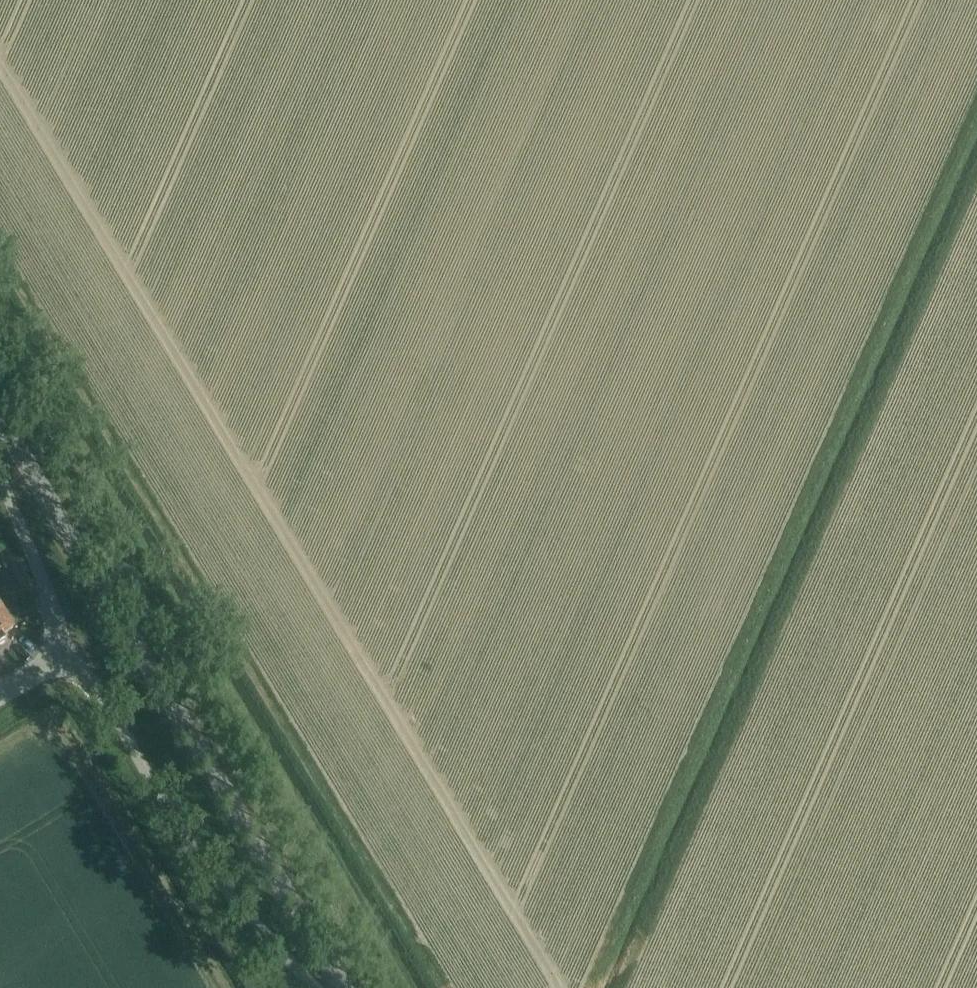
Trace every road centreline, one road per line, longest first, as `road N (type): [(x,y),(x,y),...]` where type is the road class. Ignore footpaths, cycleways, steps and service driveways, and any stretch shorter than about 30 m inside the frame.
road 1 (unclassified): [(341,987),(0,422)]
road 2 (unclassified): [(315,987),(202,860),(101,693),(68,654)]
road 3 (unclassified): [(68,654),(0,476)]

